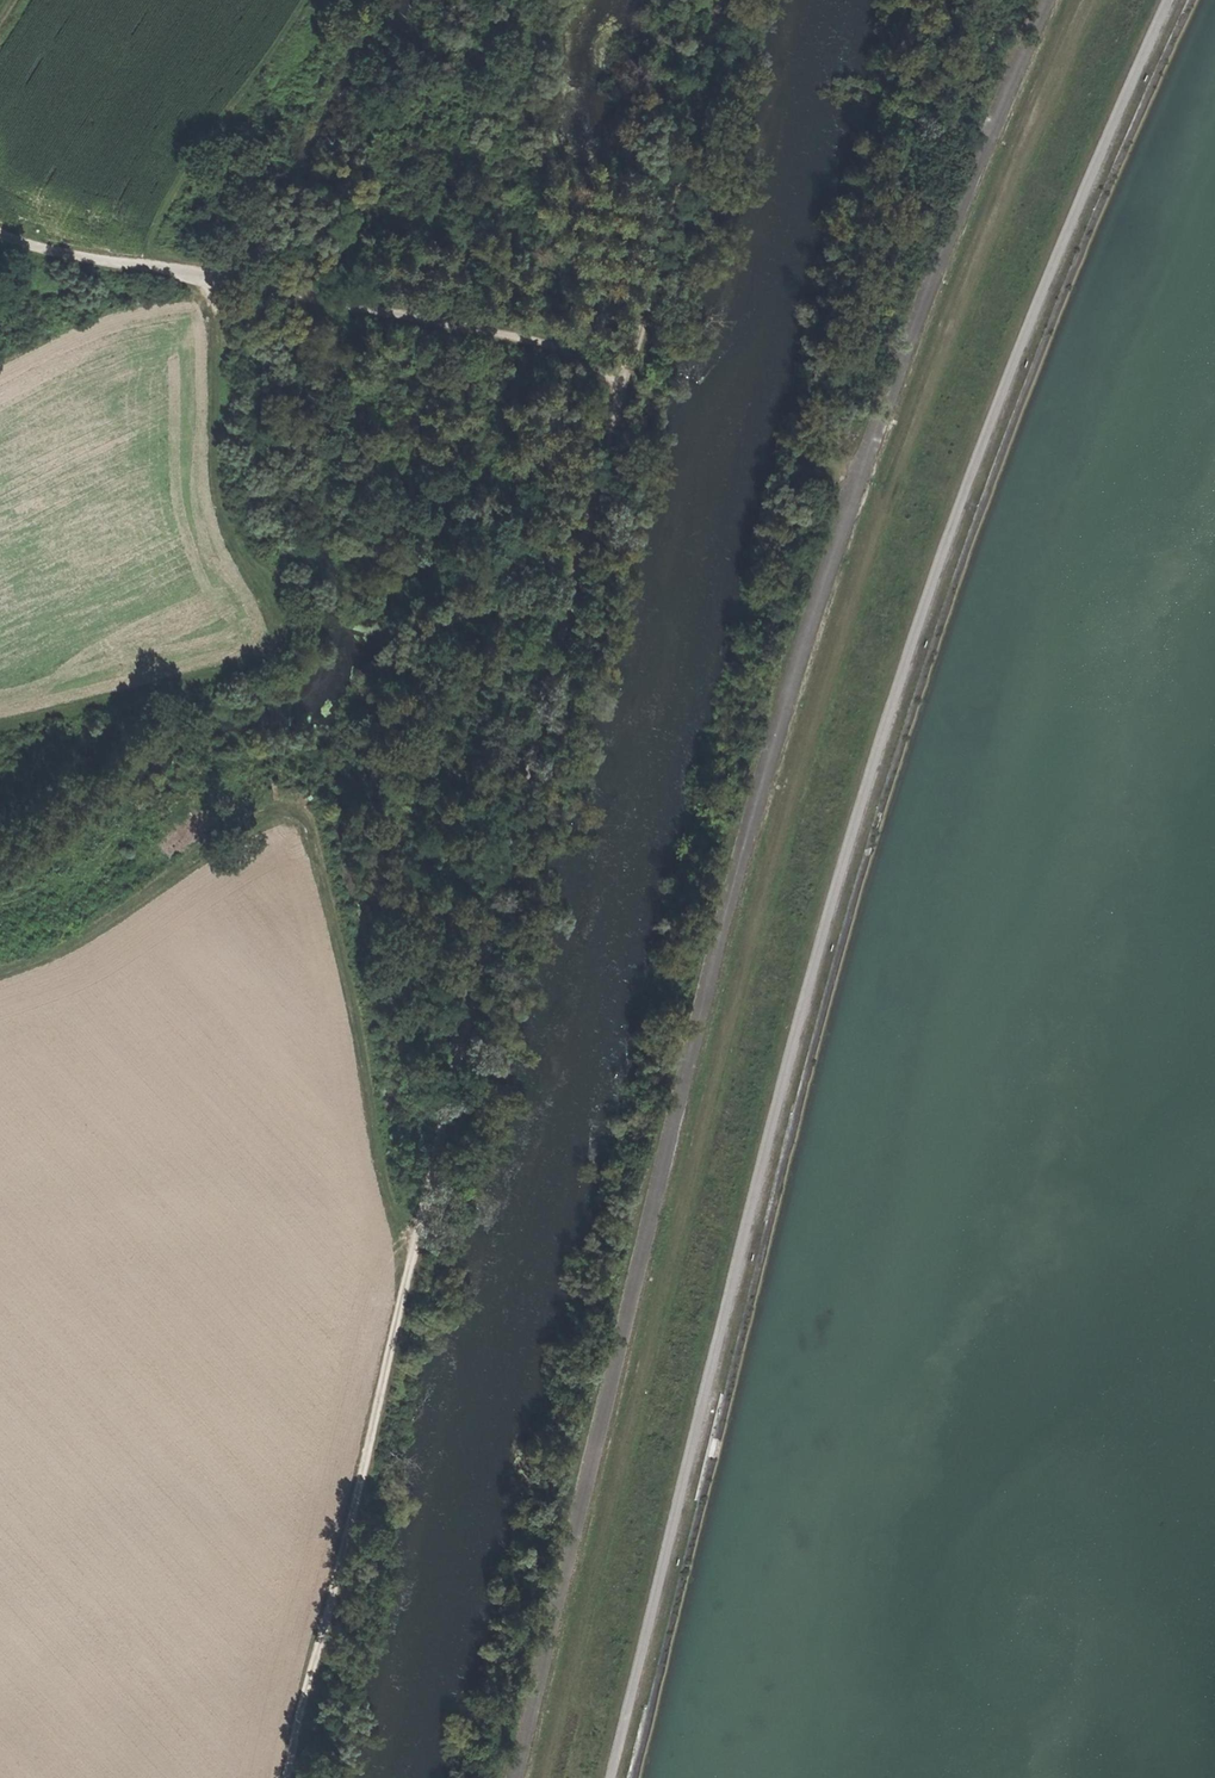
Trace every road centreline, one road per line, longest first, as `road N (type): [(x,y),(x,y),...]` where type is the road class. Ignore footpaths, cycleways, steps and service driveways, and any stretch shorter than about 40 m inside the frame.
road 1 (track): [(1166,0),(1026,327),(906,655),(726,1282),(610,1777)]
road 2 (track): [(549,1777),(742,981),(818,711),(906,458),(1100,0)]
road 3 (track): [(726,0),(617,386),(290,1777)]
road 4 (track): [(0,976),(251,827),(283,812),(299,814),(307,819),(353,969),(381,1151),(395,1187),(422,1212)]
road 5 (track): [(617,386),(548,343),(38,249),(0,231)]
road 6 (track): [(867,446),(815,441),(959,0)]

